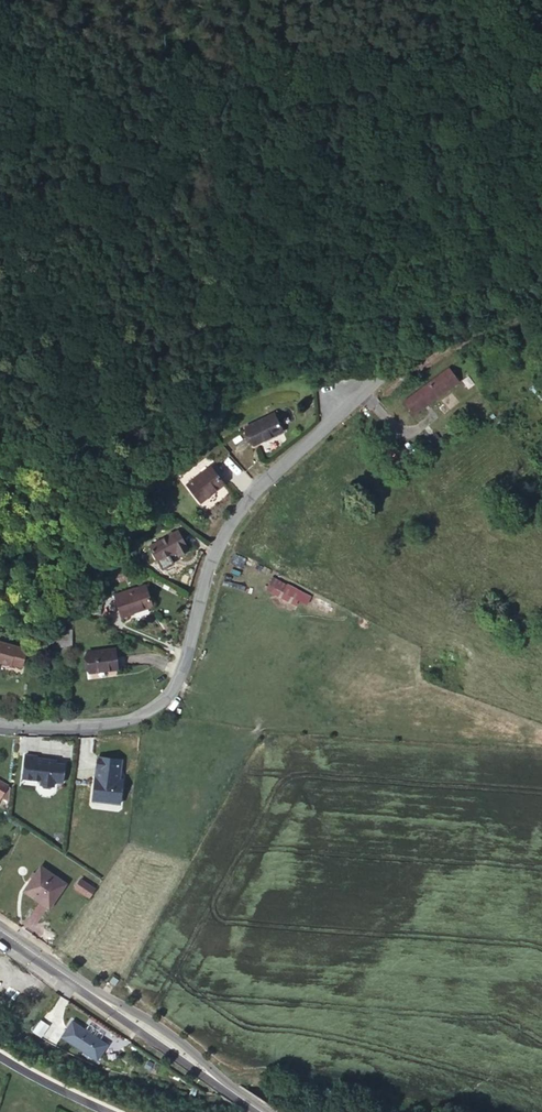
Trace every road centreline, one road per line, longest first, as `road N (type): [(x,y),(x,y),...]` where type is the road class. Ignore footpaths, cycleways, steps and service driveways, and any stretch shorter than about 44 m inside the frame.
road 1 (unclassified): [(541,304),(414,355),(268,479),(217,552),(182,664),(155,705),(111,722),(0,719)]
road 2 (secondary): [(264,1111),(0,933)]

